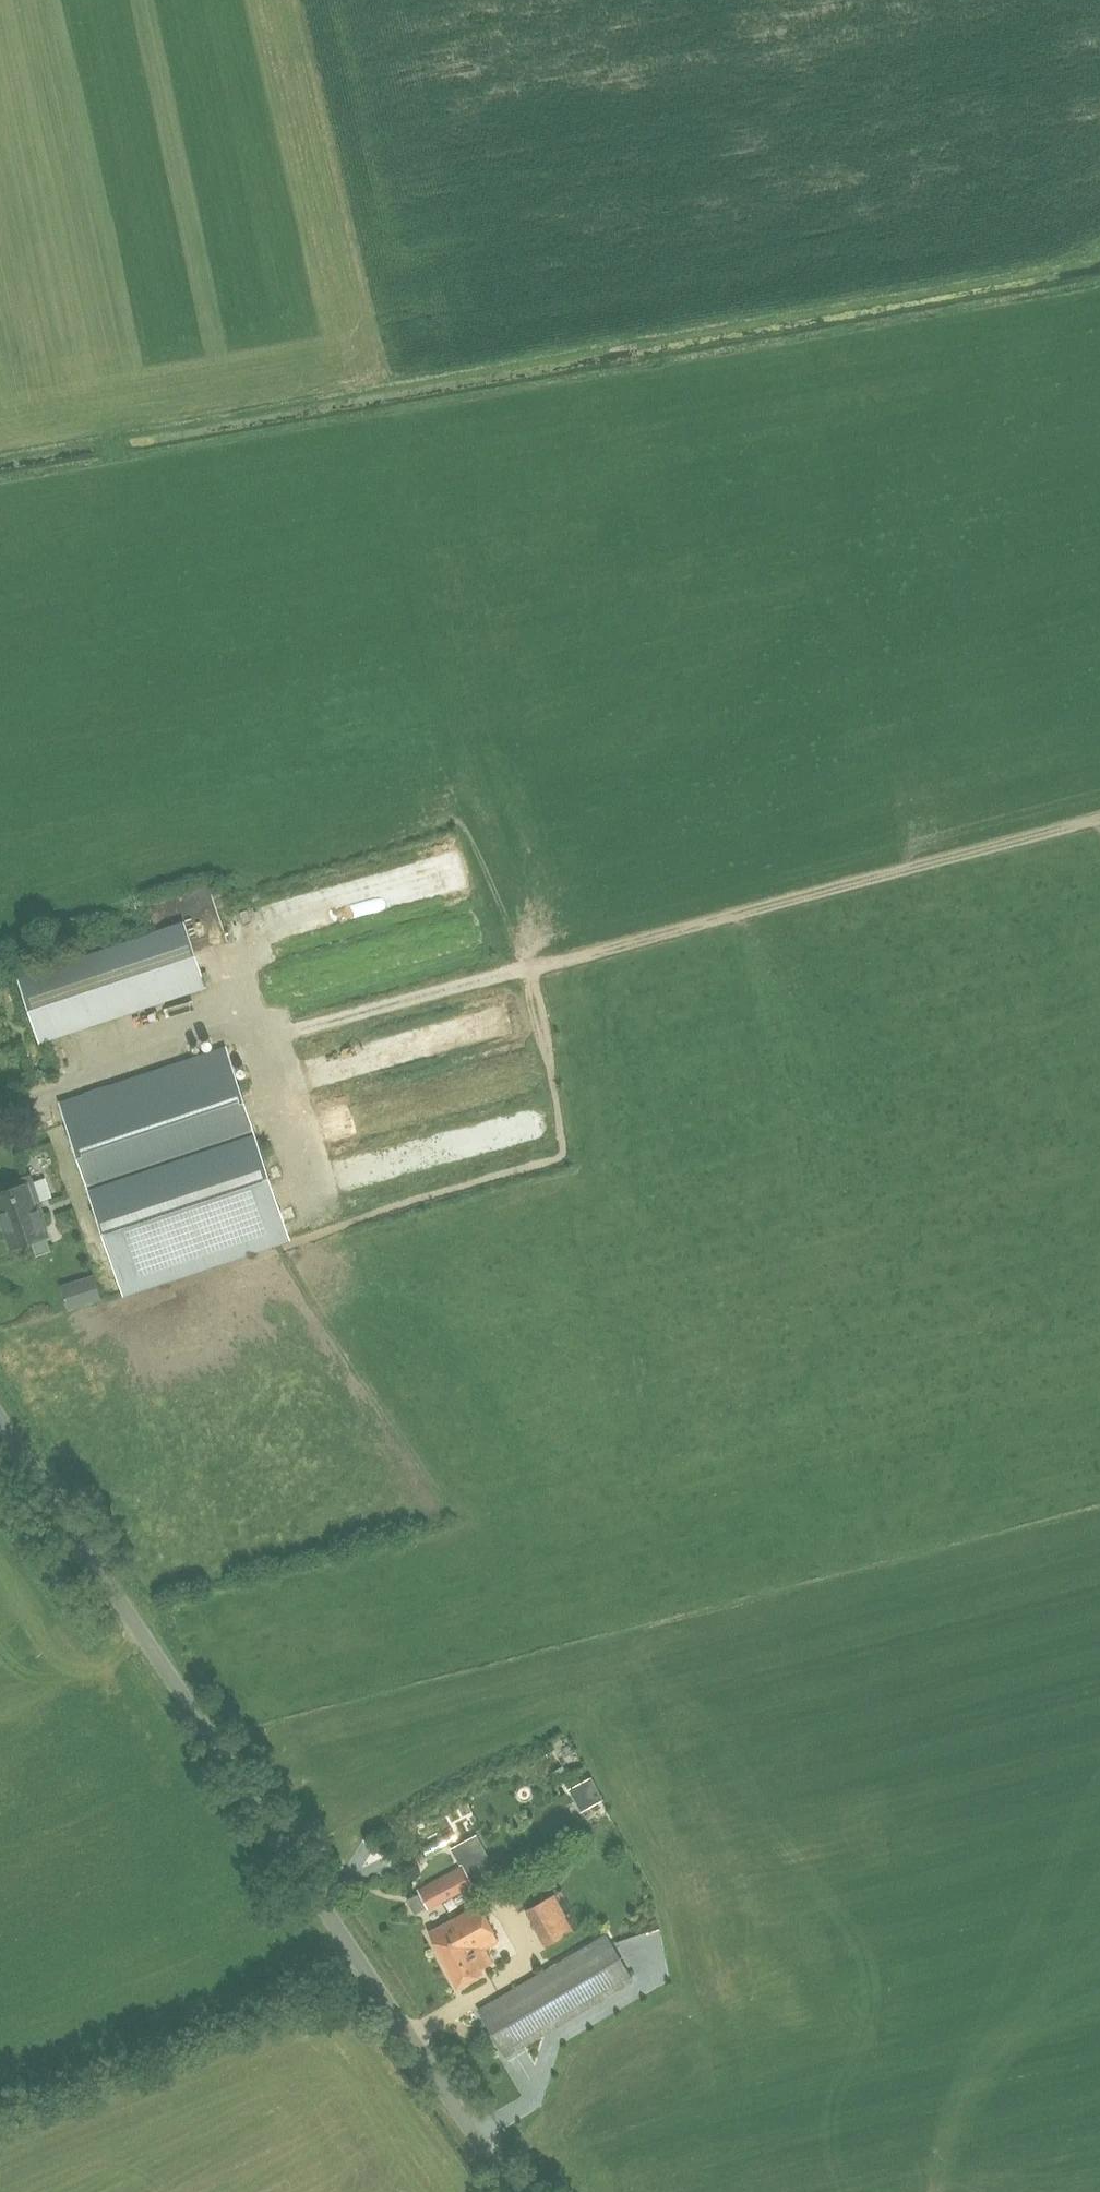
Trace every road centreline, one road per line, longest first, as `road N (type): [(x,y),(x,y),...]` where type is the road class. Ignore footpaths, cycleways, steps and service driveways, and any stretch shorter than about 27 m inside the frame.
road 1 (unclassified): [(527,2191),(145,1643),(0,1411)]

